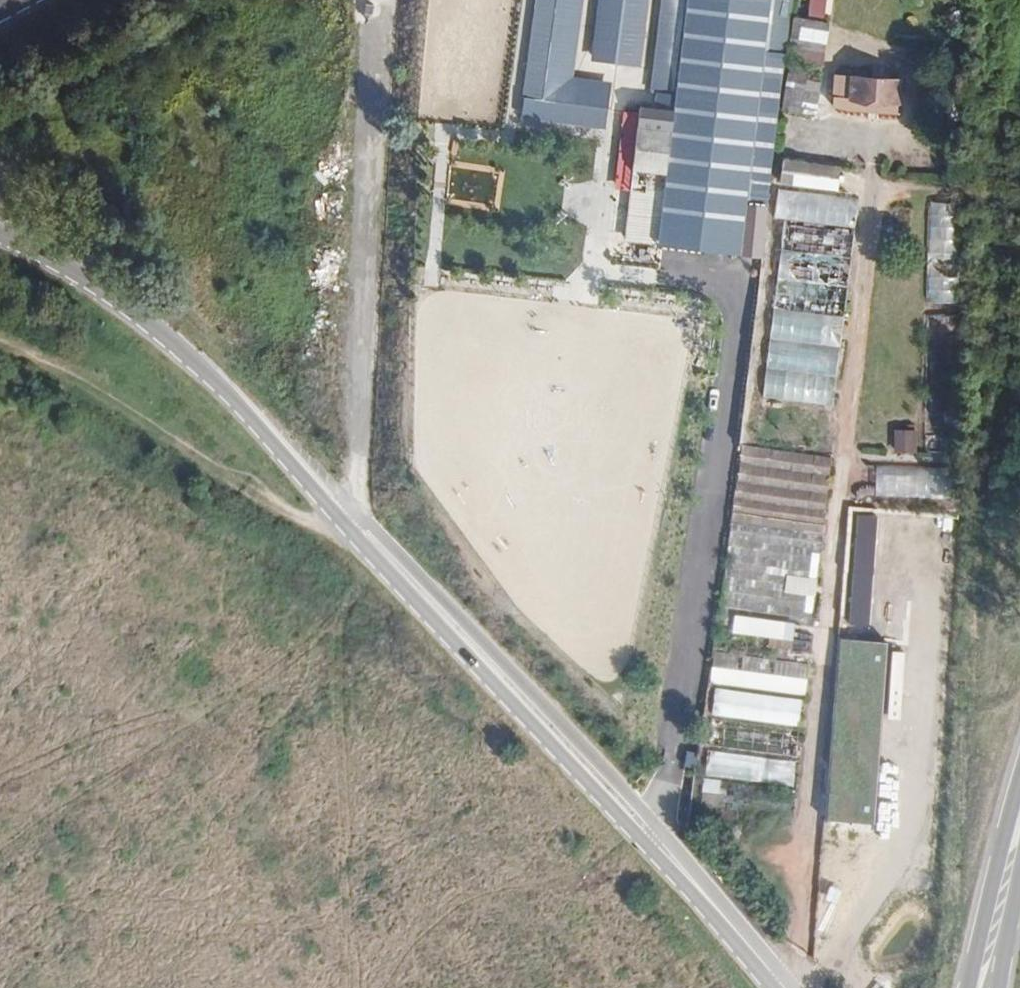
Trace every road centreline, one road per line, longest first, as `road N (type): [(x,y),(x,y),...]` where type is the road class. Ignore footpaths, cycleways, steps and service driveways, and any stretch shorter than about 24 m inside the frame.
road 1 (primary): [(0,228),(63,260),(178,341),(345,519)]
road 2 (primary): [(654,834),(598,762),(357,510),(345,519)]
road 3 (primary): [(345,519),(631,825),(654,834)]
road 4 (track): [(345,519),(318,528),(122,405),(0,348)]
road 5 (primary): [(785,987),(654,834)]
road 6 (secondary): [(1019,842),(987,981)]

